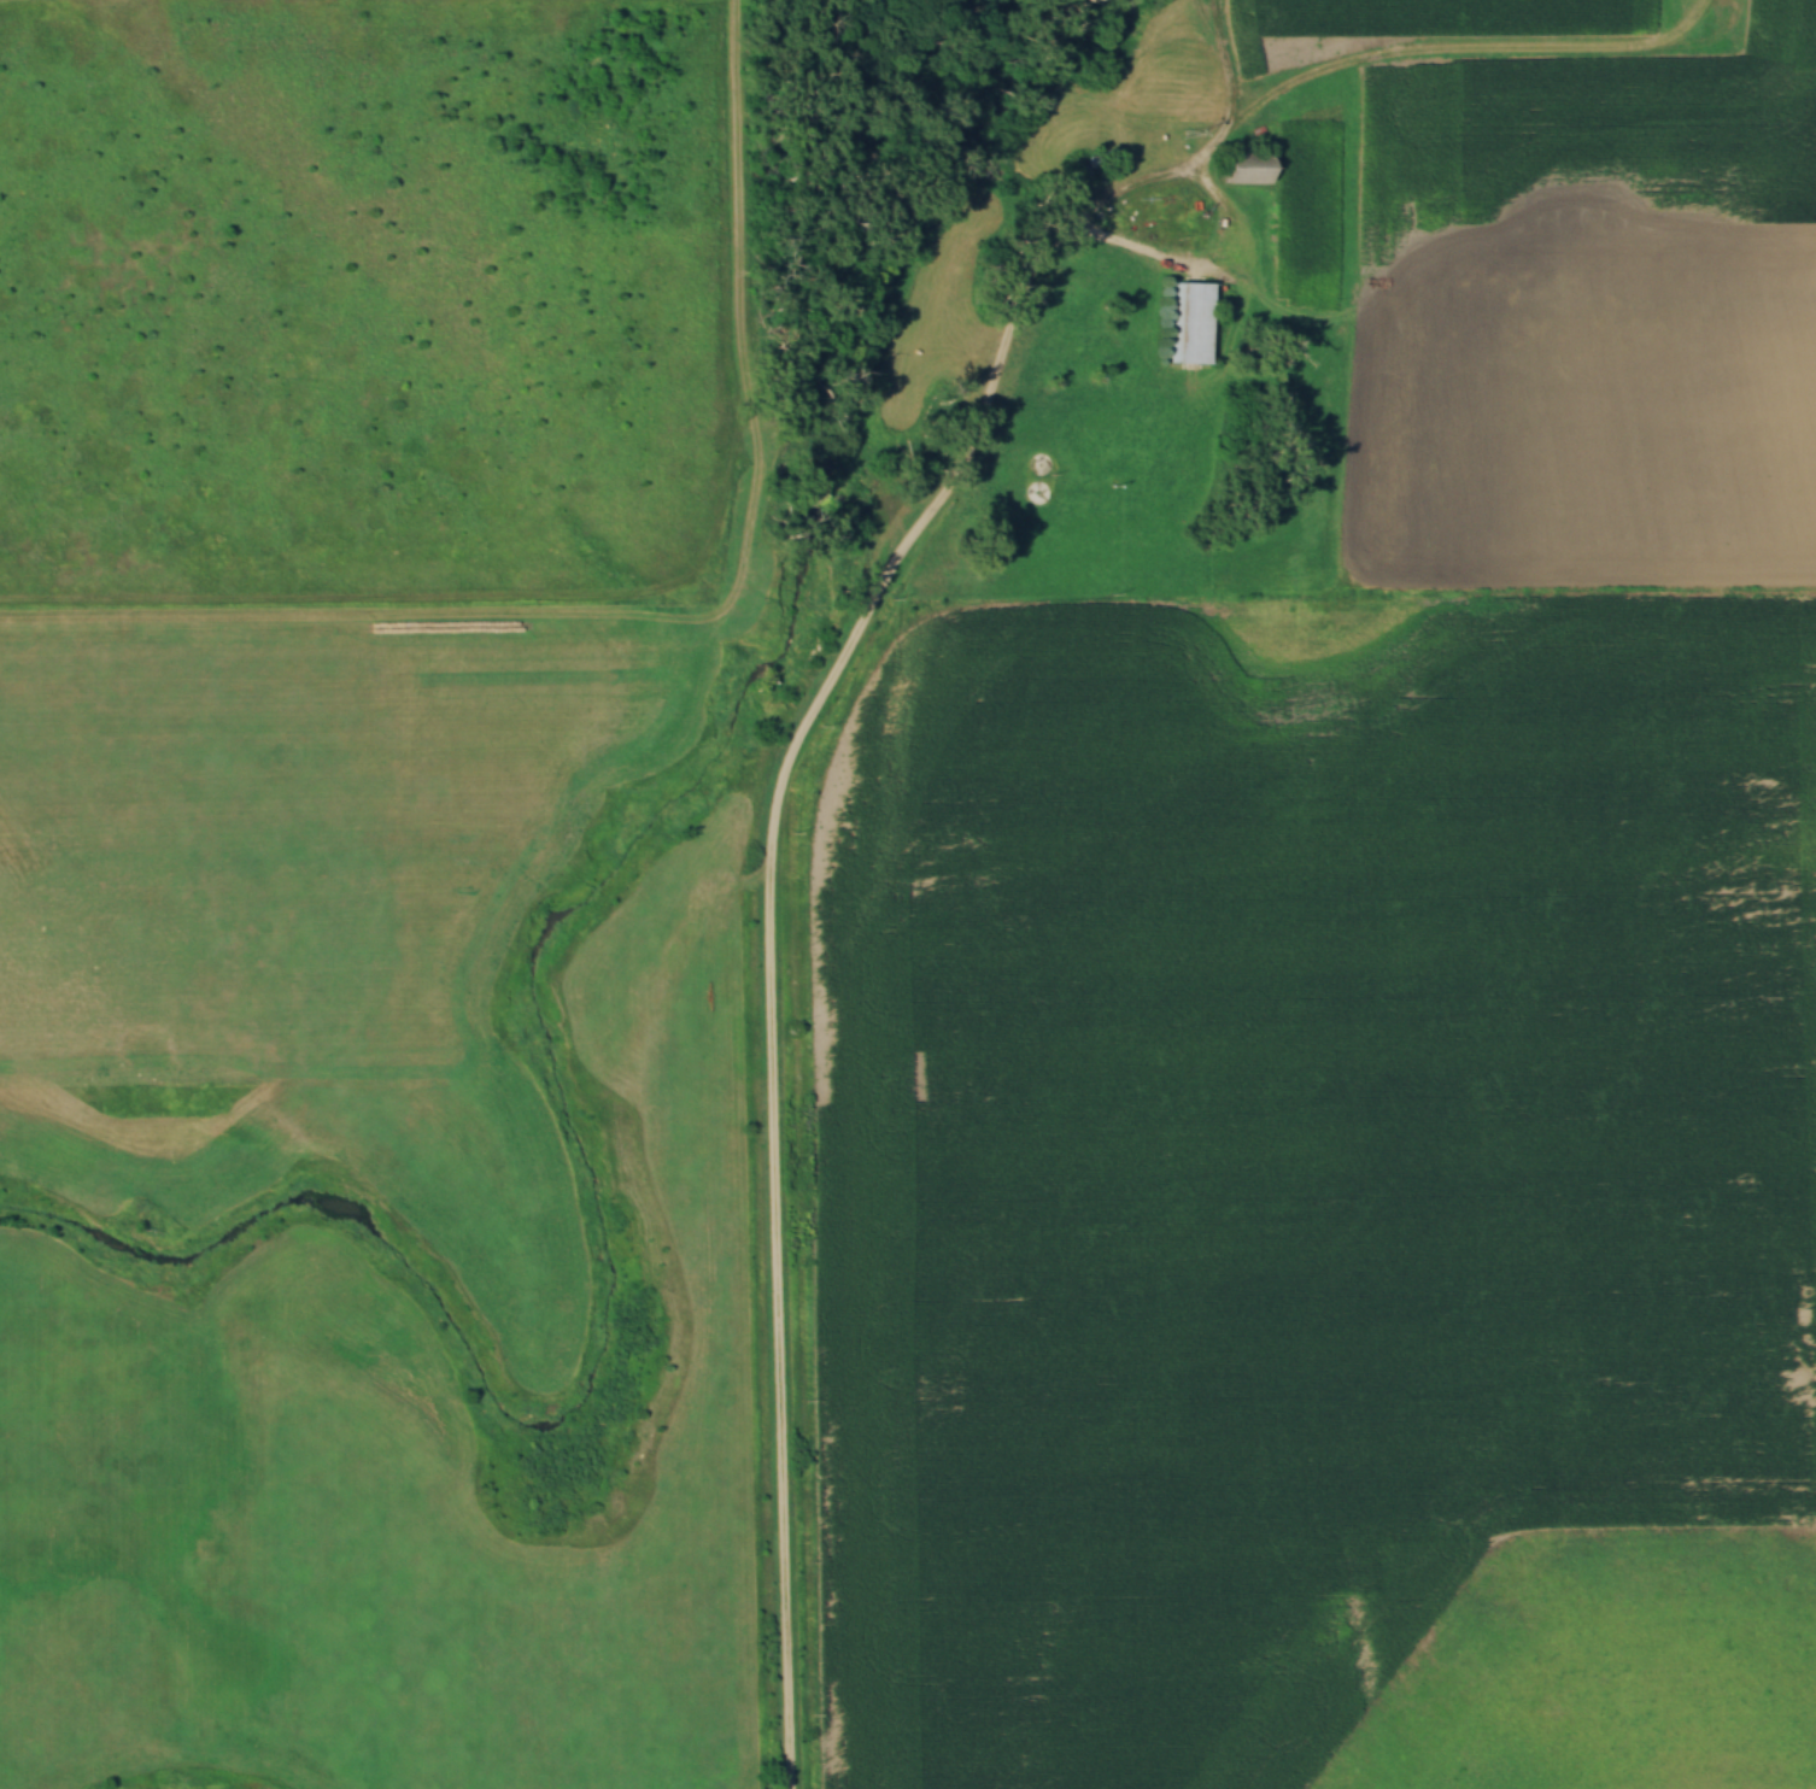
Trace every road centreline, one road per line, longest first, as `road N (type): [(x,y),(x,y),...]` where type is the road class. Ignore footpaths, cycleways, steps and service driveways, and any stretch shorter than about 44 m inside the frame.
road 1 (residential): [(788,1788),(771,893),(779,800),(792,759),(884,593),(967,464),(1039,265),(1074,242),(1109,241),(1154,258)]
road 2 (track): [(732,436),(736,0)]

